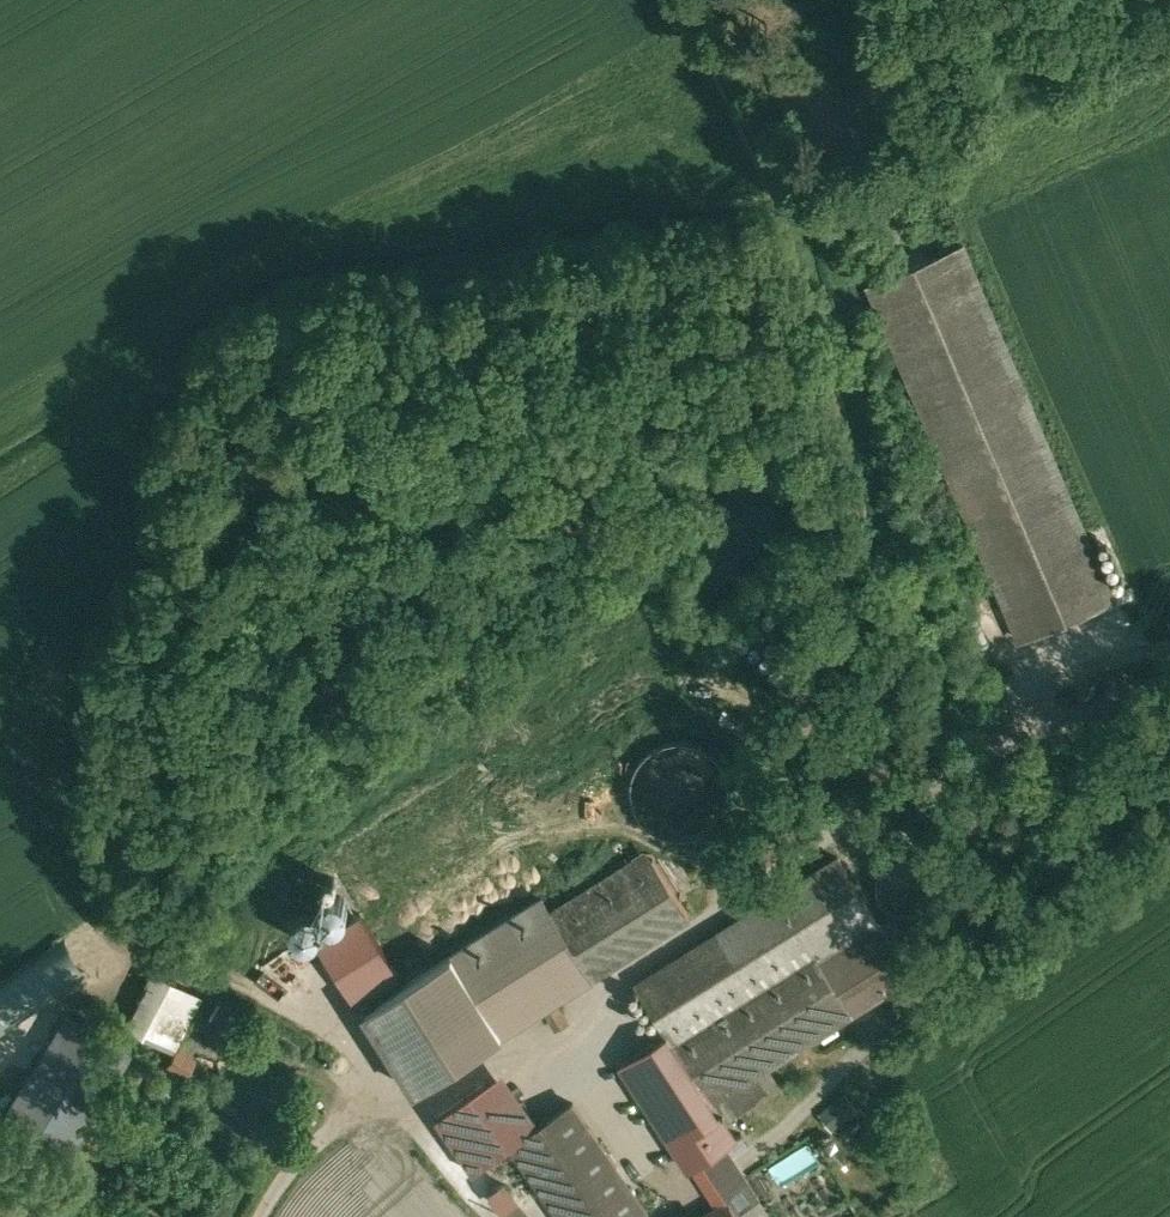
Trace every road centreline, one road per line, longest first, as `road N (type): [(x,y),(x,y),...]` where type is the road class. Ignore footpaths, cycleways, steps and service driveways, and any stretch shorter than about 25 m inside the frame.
road 1 (track): [(1169,671),(933,776),(959,823),(935,977),(788,1129),(731,1175)]
road 2 (track): [(262,1216),(285,1175),(353,1112),(386,1098),(419,1111)]
road 3 (track): [(386,1098),(329,995),(263,966)]
road 4 (track): [(687,0),(765,164)]

